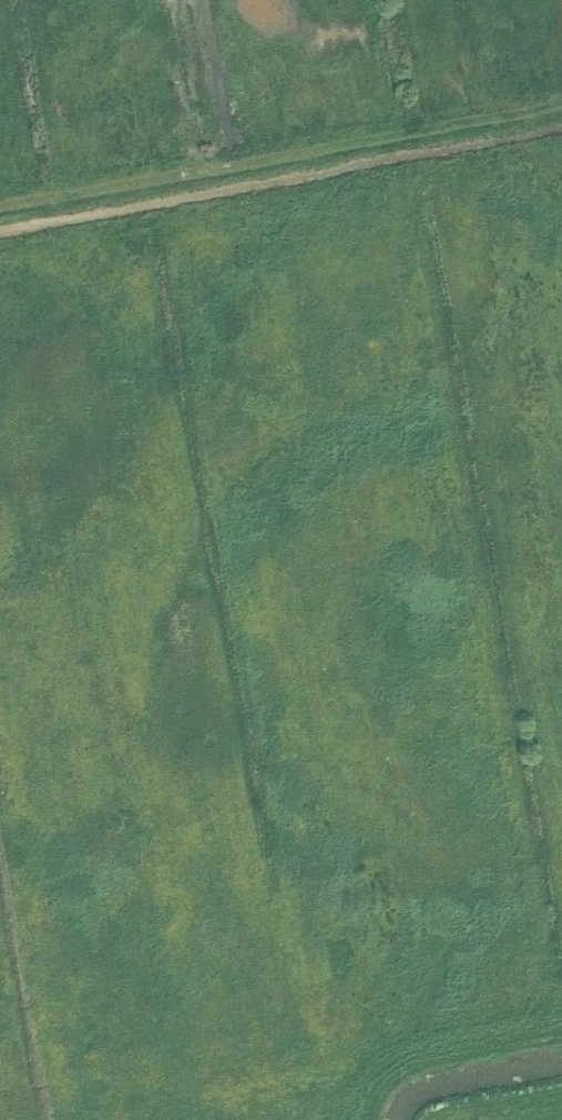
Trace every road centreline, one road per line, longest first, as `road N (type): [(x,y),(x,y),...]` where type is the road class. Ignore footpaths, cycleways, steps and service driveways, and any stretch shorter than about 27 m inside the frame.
road 1 (track): [(0,204),(561,103)]
road 2 (track): [(561,1026),(425,1048),(385,1066),(364,1100),(365,1119)]

